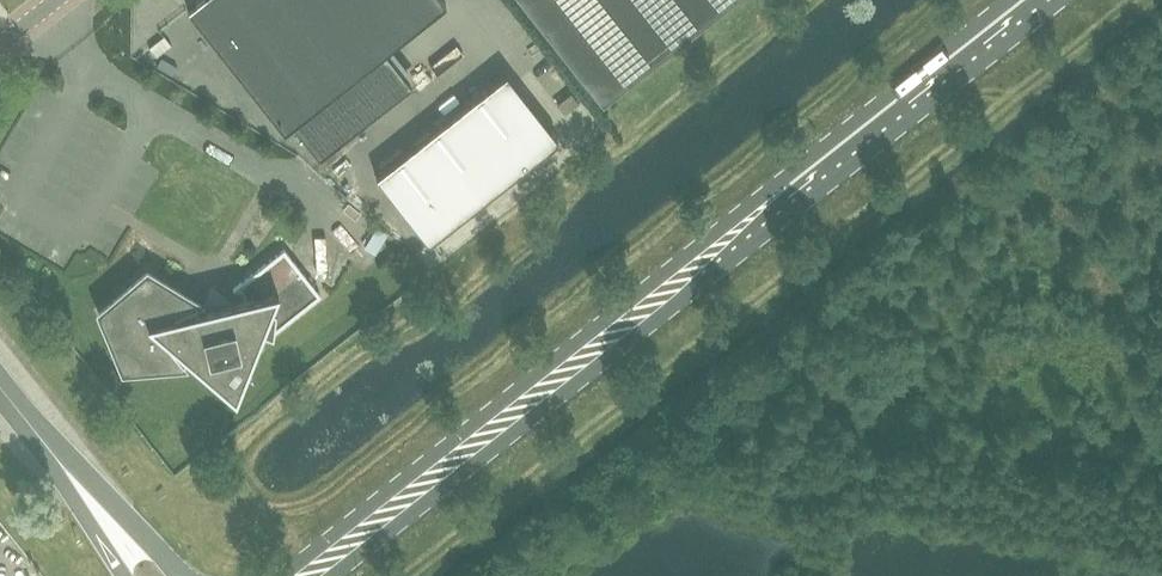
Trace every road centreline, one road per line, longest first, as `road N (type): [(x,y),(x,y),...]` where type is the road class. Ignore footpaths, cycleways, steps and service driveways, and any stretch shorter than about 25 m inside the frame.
road 1 (primary): [(313,575),(647,321),(1040,0)]
road 2 (unclassified): [(147,575),(0,390)]

